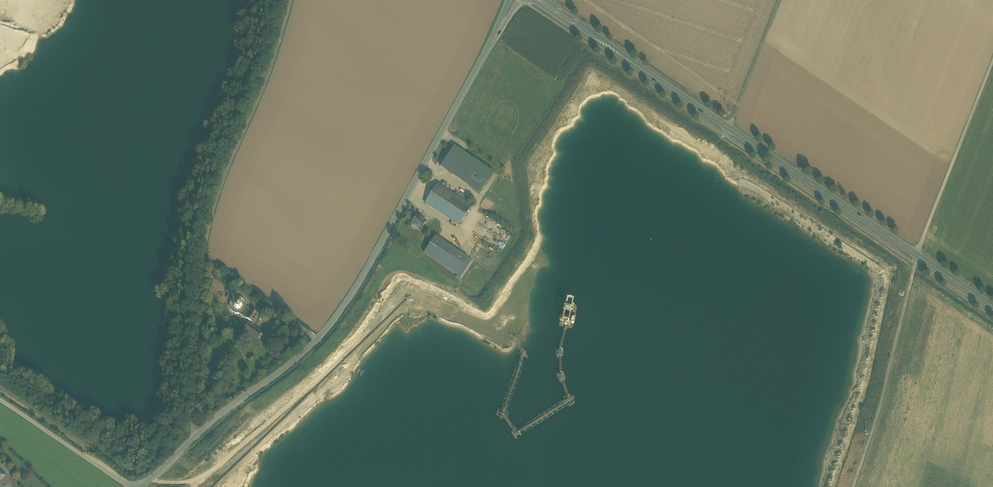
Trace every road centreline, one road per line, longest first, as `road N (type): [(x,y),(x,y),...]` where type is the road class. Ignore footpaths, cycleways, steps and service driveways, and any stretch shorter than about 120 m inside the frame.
road 1 (primary): [(538,0),(992,308)]
road 2 (unclassified): [(515,0),(335,317),(292,363),(196,436)]
road 3 (unclassified): [(196,436),(211,220),(289,0)]
road 4 (track): [(920,245),(992,60)]
road 5 (track): [(720,141),(780,0)]

